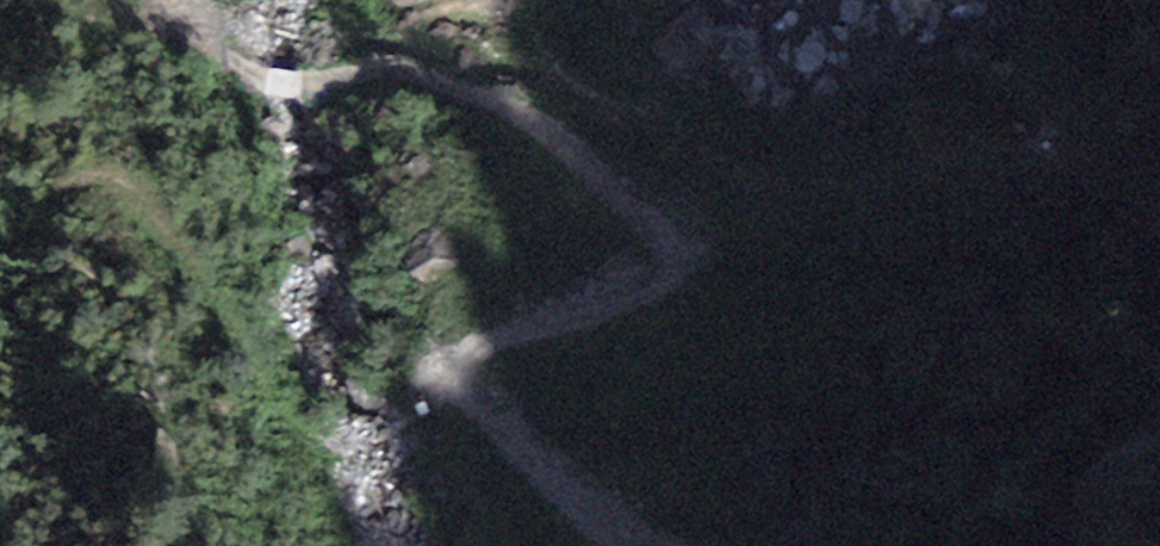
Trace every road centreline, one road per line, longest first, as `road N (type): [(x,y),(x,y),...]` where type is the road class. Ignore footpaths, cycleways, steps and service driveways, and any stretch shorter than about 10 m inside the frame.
road 1 (track): [(161,0),(196,45),(291,94),(373,74),(521,111),(684,254),(684,282),(450,359),(443,385),(498,422),(611,545)]
road 2 (track): [(1034,545),(1103,460),(1159,446)]

